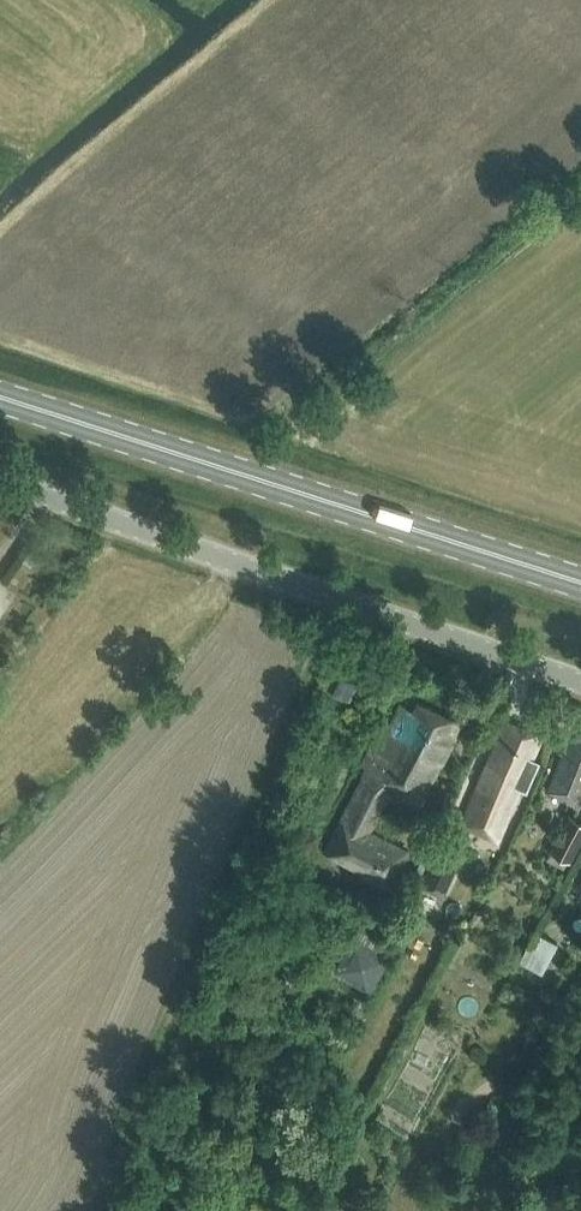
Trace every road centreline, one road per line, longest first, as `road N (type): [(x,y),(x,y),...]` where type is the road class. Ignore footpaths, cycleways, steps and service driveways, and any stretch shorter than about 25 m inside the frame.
road 1 (unclassified): [(580,683),(0,478)]
road 2 (primary): [(580,582),(0,397)]

